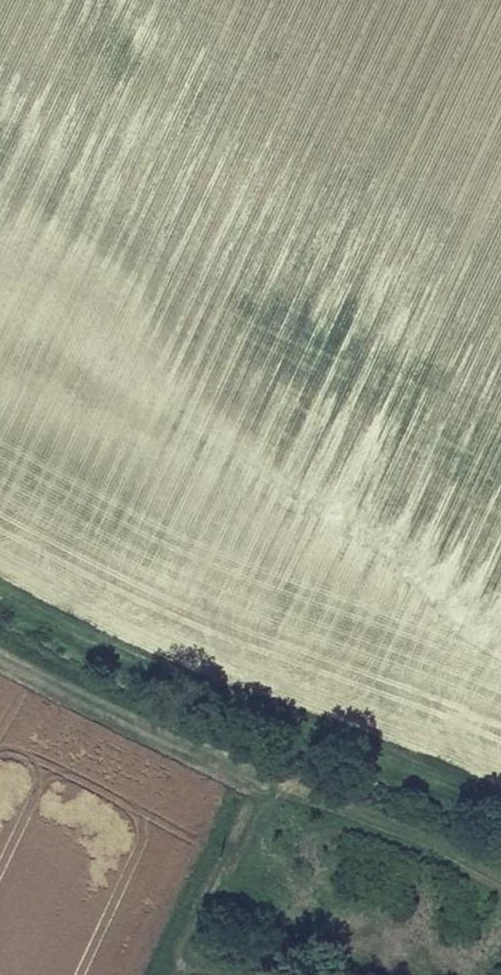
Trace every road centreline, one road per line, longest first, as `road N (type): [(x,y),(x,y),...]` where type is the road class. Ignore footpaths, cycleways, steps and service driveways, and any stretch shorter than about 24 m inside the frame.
road 1 (track): [(0,590),(104,645),(500,798)]

